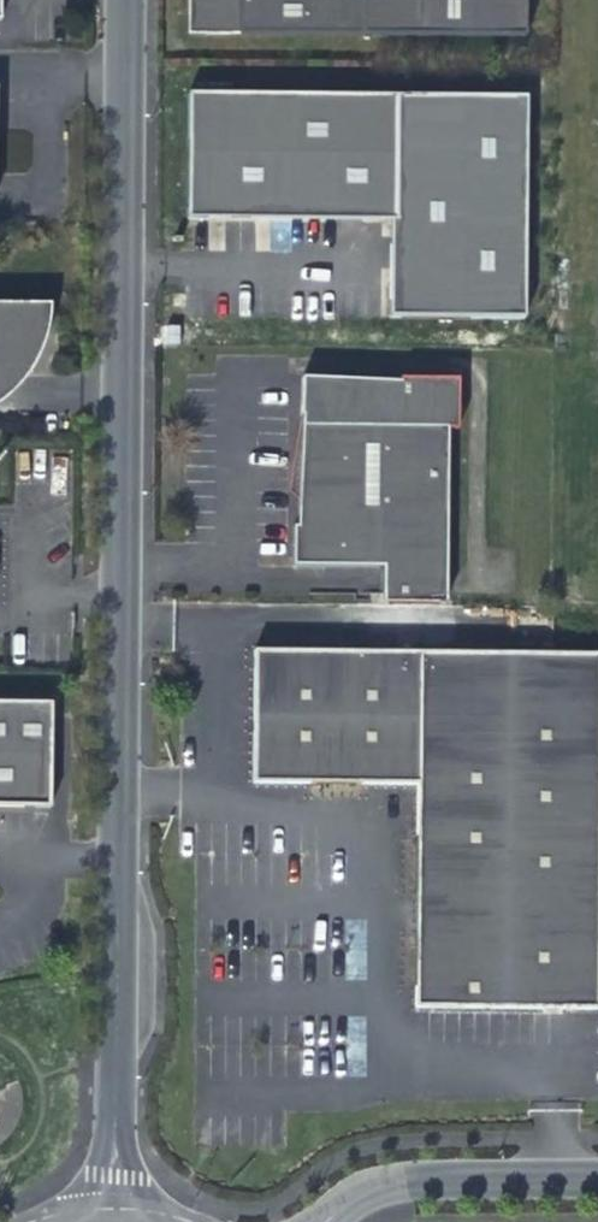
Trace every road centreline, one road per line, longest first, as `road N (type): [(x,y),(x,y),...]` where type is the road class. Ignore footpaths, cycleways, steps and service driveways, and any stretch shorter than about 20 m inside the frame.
road 1 (unclassified): [(99,1221),(126,0)]
road 2 (residential): [(341,1221),(396,1181),(597,1179)]

